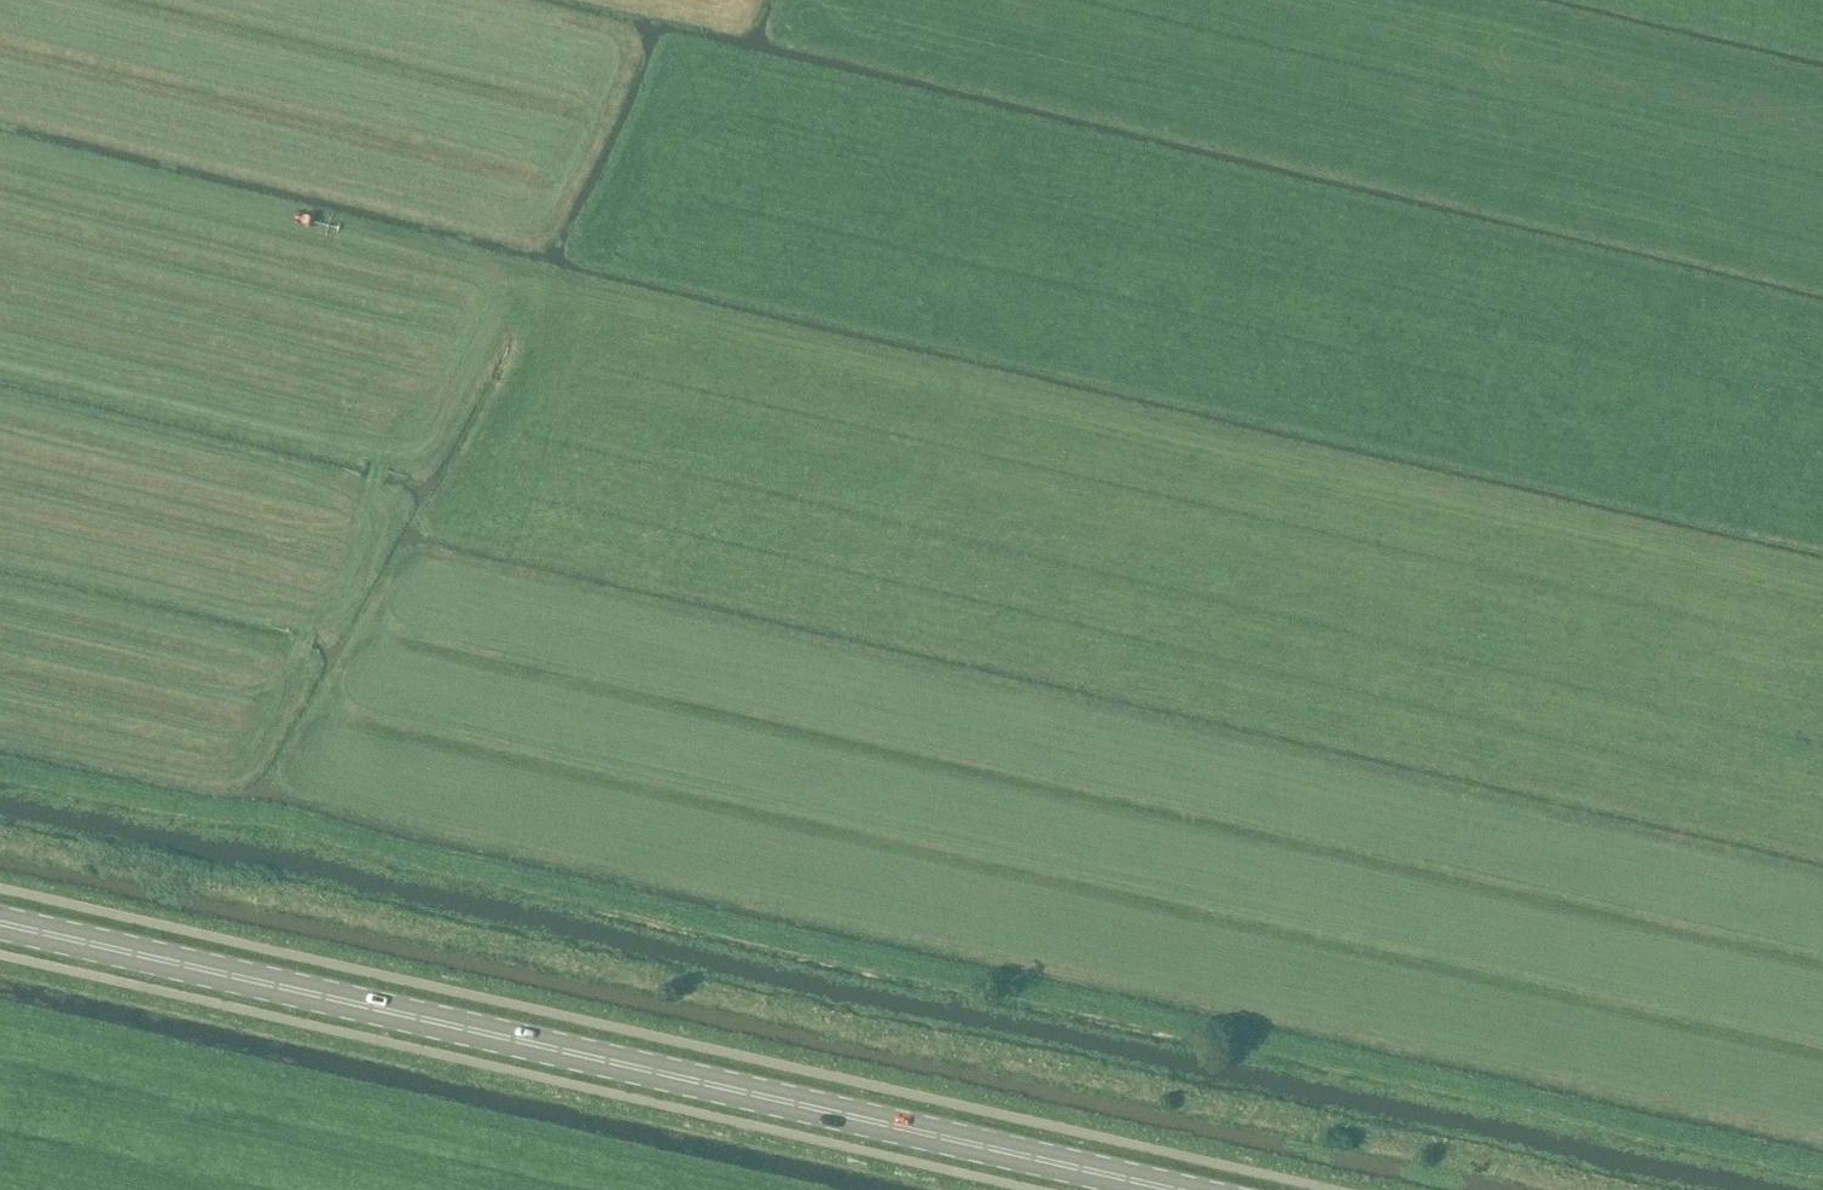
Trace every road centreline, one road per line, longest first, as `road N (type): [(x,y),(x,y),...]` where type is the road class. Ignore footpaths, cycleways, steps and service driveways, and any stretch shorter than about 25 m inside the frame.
road 1 (track): [(511,276),(1822,578)]
road 2 (primary): [(1170,1189),(0,924)]

